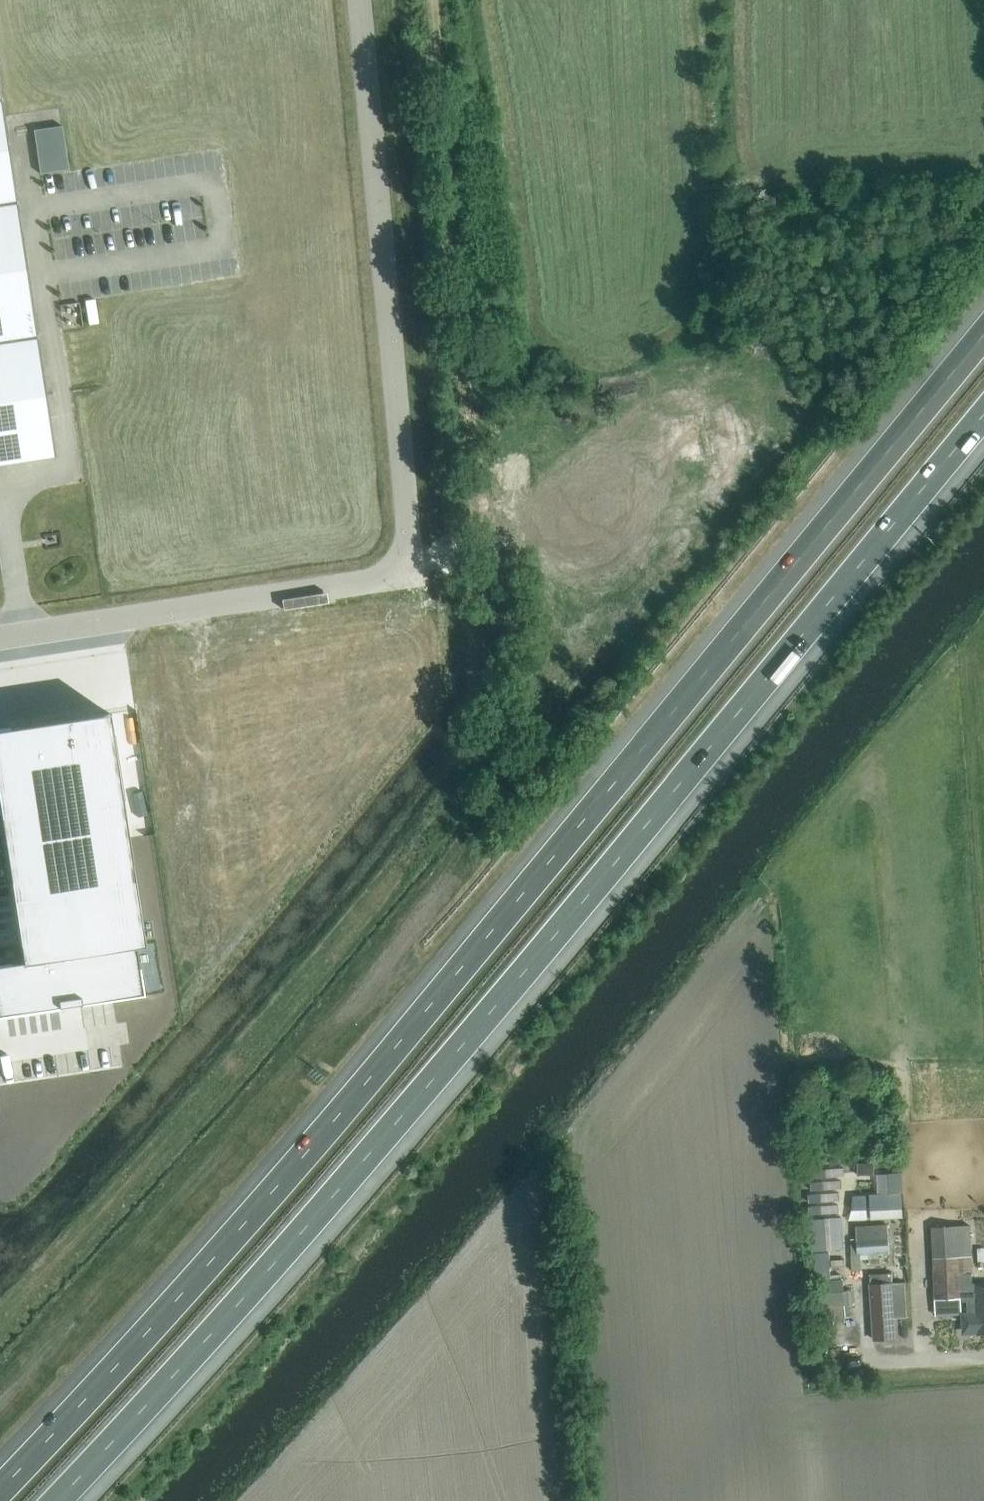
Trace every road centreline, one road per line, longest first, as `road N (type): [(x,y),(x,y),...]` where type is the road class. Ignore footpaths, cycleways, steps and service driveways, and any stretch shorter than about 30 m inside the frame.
road 1 (motorway): [(983,333),(408,1032),(0,1485)]
road 2 (motorway): [(56,1500),(338,1189),(983,415)]
road 3 (unclassified): [(0,637),(375,581),(397,570),(412,512),(361,0)]
road 4 (track): [(474,511),(430,0)]
road 5 (track): [(397,570),(567,548),(629,499)]
road 6 (unclassified): [(830,1370),(983,1363)]

